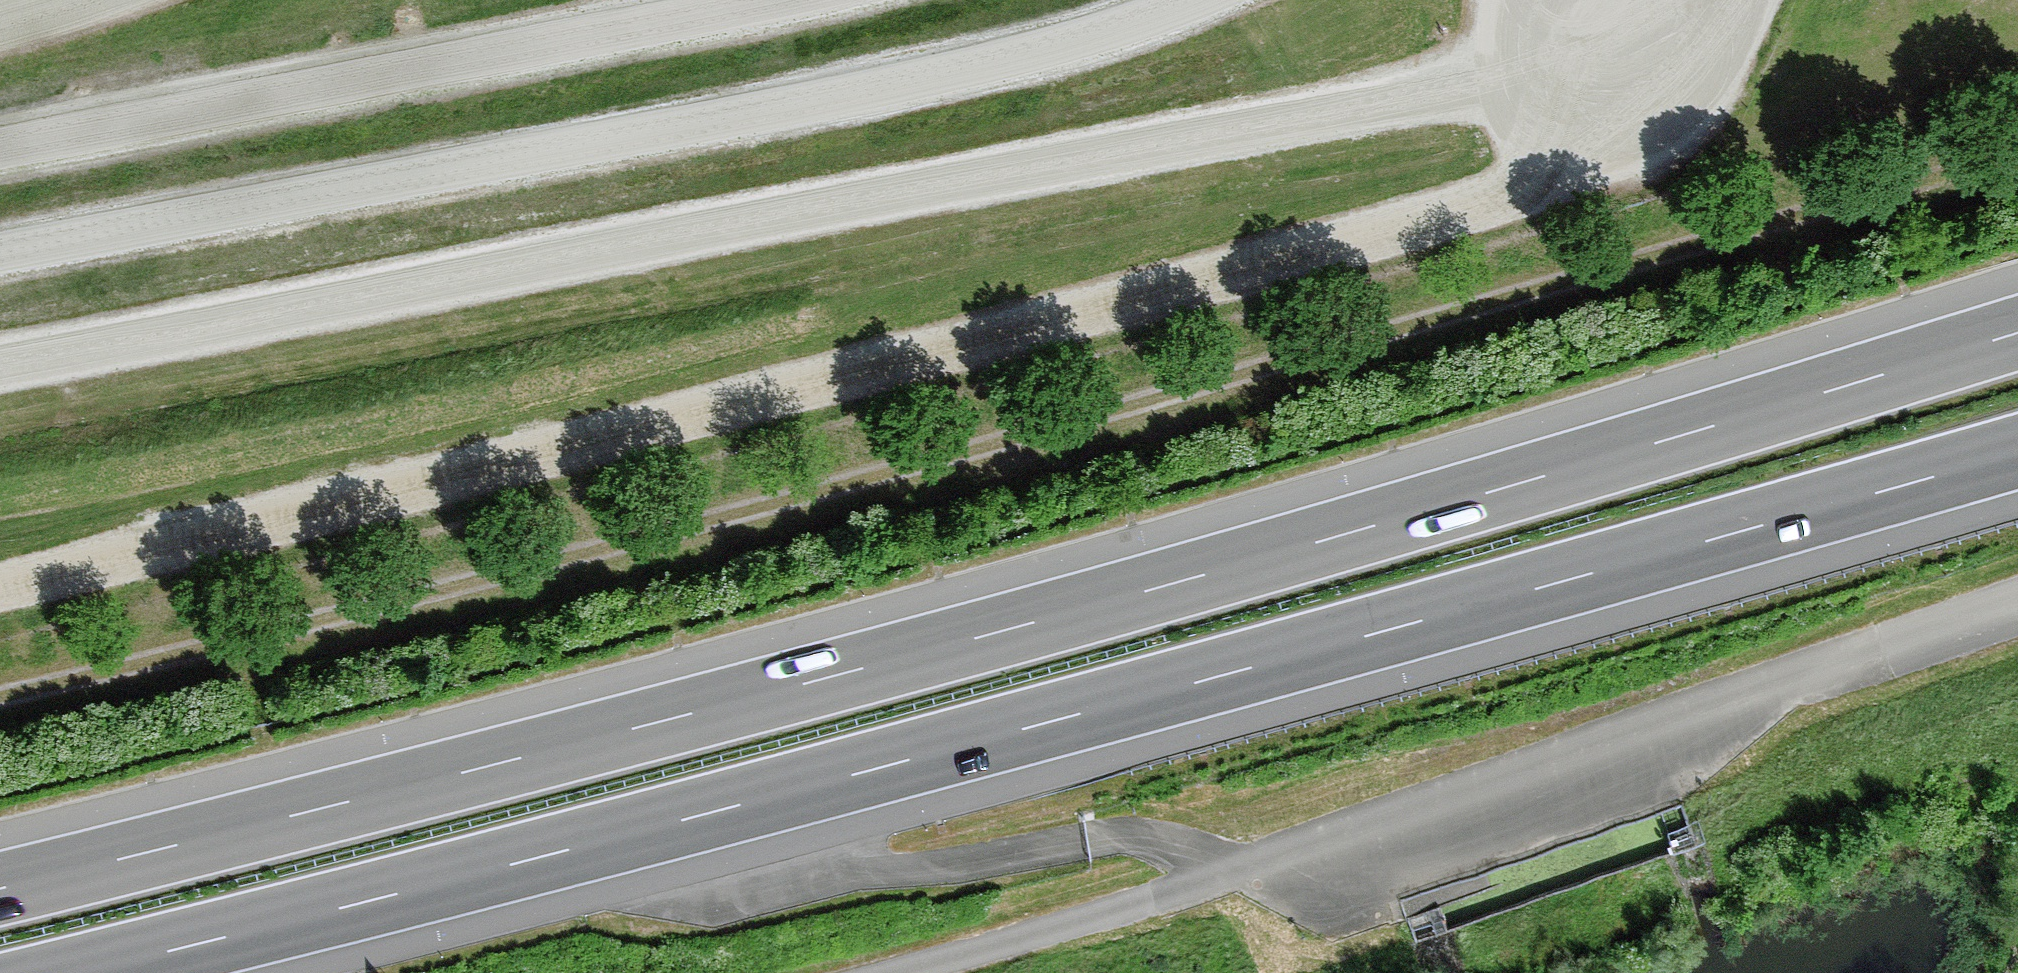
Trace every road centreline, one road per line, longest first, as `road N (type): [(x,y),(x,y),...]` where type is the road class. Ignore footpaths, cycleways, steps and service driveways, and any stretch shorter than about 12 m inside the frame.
road 1 (motorway): [(2017,333),(1019,626),(0,888)]
road 2 (track): [(2017,147),(836,487),(0,696)]
road 3 (motorway): [(80,972),(1038,725),(2017,453)]
road 4 (track): [(0,588),(1513,191),(1577,148),(1618,90),(1643,22)]
road 5 (track): [(1688,0),(1539,61),(1443,88),(0,365)]
road 6 (track): [(2017,597),(1153,899),(896,972)]

